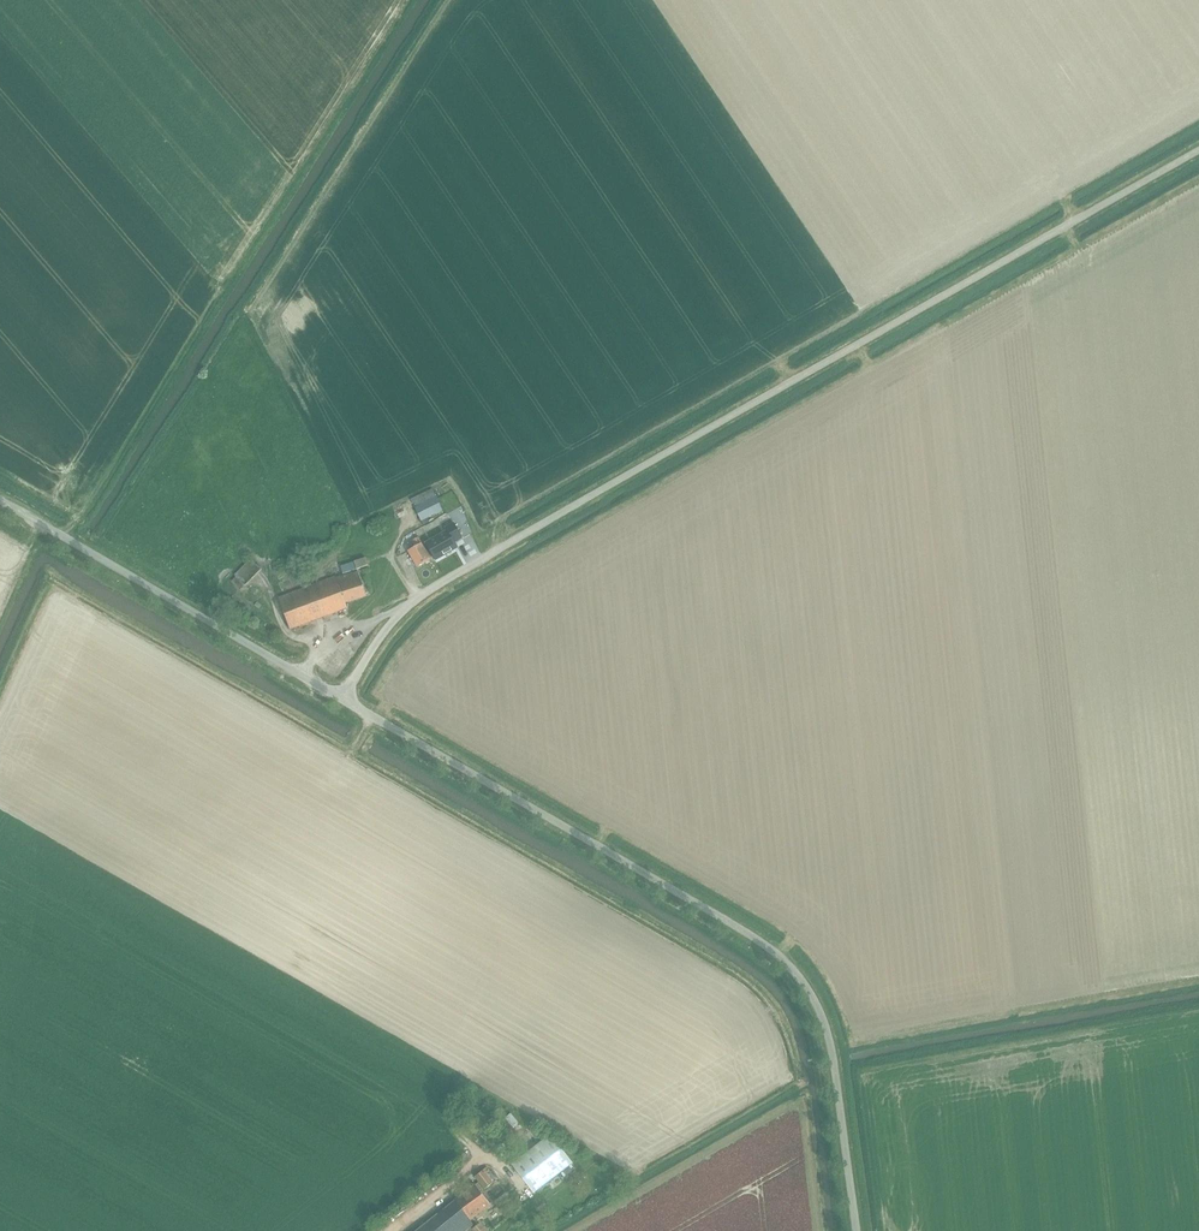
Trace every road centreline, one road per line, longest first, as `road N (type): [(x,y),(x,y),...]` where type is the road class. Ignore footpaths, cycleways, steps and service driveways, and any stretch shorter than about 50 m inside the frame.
road 1 (unclassified): [(343,698),(397,623),(464,569),(1198,152)]
road 2 (unclassified): [(854,1230),(824,1016),(790,964),(723,917),(343,698)]
road 3 (unclassified): [(343,698),(0,499)]

